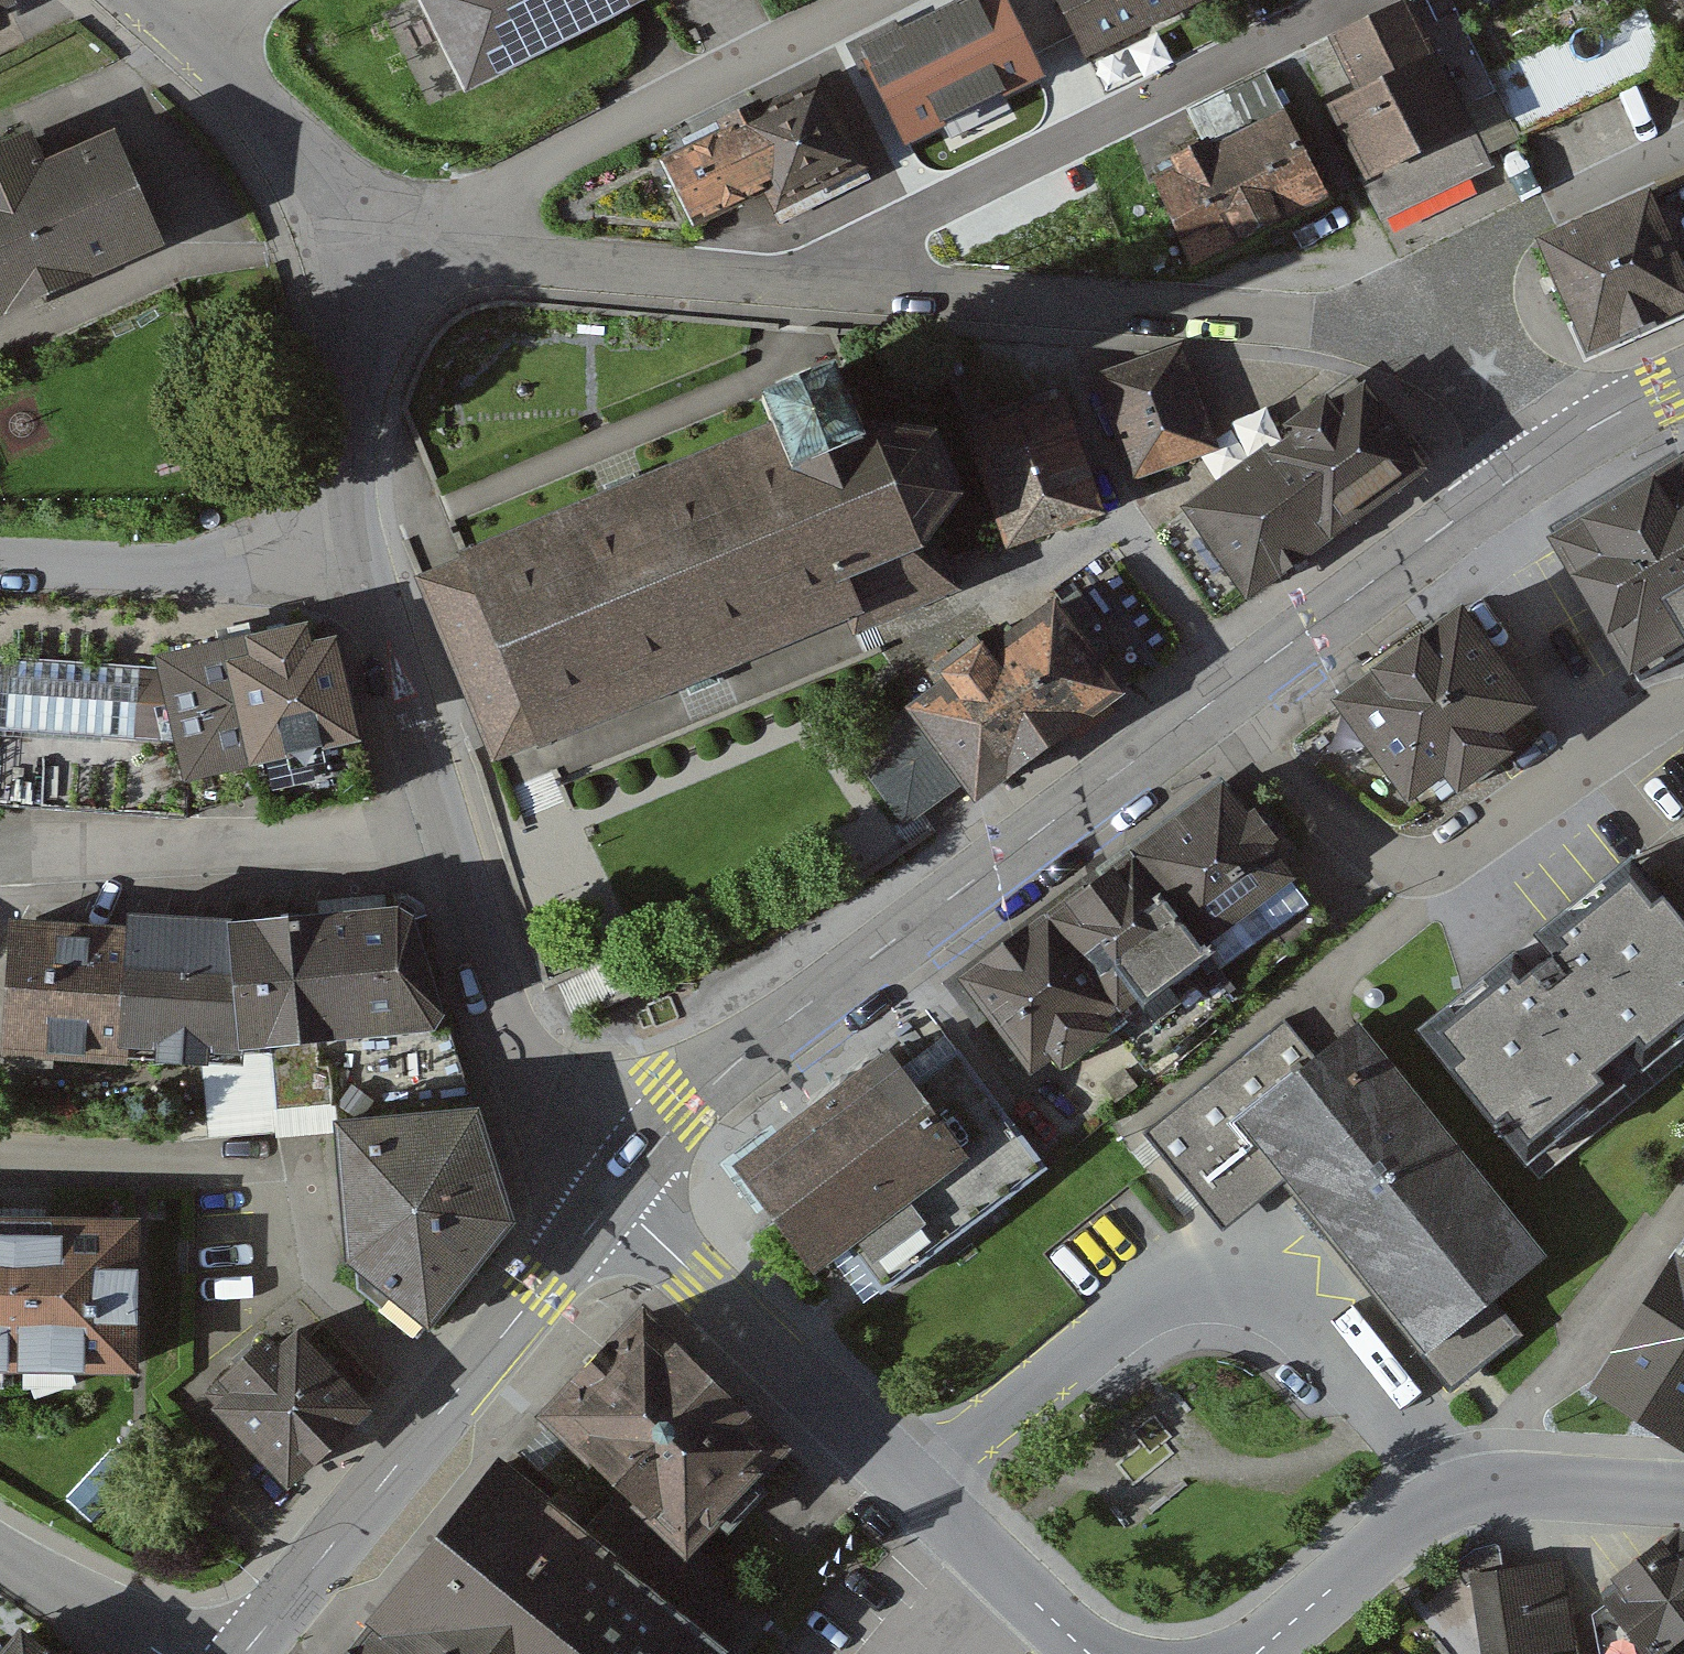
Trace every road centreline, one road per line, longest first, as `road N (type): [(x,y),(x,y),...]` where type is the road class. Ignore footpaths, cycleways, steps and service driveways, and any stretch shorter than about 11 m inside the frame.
road 1 (secondary): [(1215,701),(736,1065),(684,1109),(612,1198)]
road 2 (residential): [(357,536),(518,1054),(612,1198)]
road 3 (residential): [(612,1198),(1087,1653)]
road 4 (residential): [(846,290),(851,251),(1358,0)]
road 5 (residential): [(846,290),(1361,323),(1434,289)]
road 6 (secondary): [(612,1198),(243,1653)]
road 7 (residential): [(861,0),(365,255)]
road 8 (residential): [(365,255),(846,290)]
road 9 (residential): [(1215,701),(1253,747),(1407,880),(1590,767)]
road 10 (secondary): [(1545,458),(1215,701)]
road 11 (residential): [(357,536),(203,572),(0,565)]
road 12 (unclassified): [(1477,1488),(1683,1211)]
road 13 (residential): [(0,1174),(306,1162)]
road 14 (residential): [(178,31),(302,160),(365,255)]
road 15 (residential): [(1683,147),(1547,210),(1434,289)]
road 16 (residential): [(365,255),(370,356),(352,440),(357,536)]
road 17 (residential): [(1257,1653),(1442,1489),(1477,1488)]
road 18 (residential): [(1477,1488),(1683,1495)]
road 19 (residential): [(1434,289),(1545,458)]
road 20 (residential): [(161,1653),(0,1556)]
road 21 (secondary): [(1683,379),(1545,458)]
road 22 (unclassified): [(1683,876),(1590,767)]

